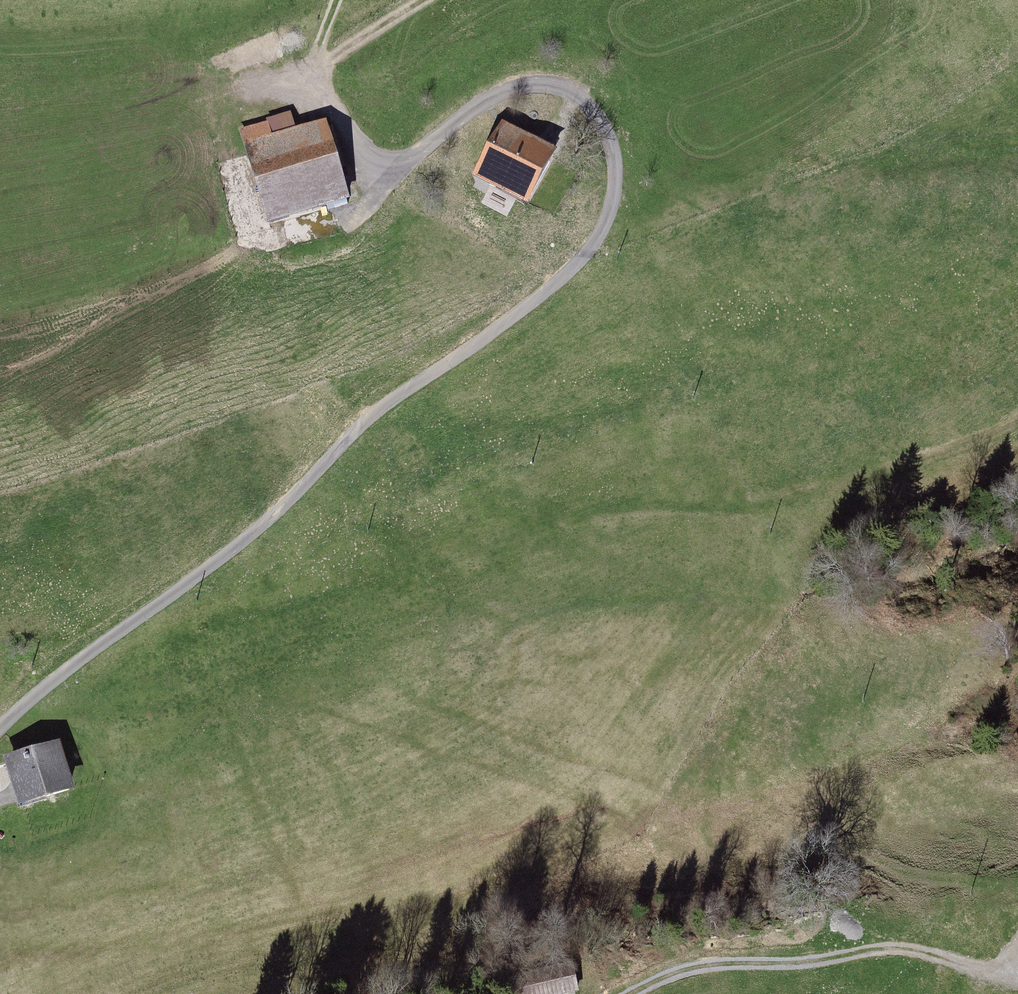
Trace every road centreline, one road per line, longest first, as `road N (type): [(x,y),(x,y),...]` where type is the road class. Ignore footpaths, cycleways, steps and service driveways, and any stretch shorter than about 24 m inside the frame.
road 1 (unclassified): [(0,728),(248,538),(373,414),(562,287),(613,206),(605,122),(554,89),(474,111),(403,172),(350,152),(319,50)]
road 2 (track): [(0,912),(74,891),(225,737),(421,629),(645,529),(848,491),(1017,418)]
road 3 (track): [(983,975),(918,956),(862,959),(709,971),(644,993)]
road 4 (track): [(327,76),(369,34),(443,0)]

